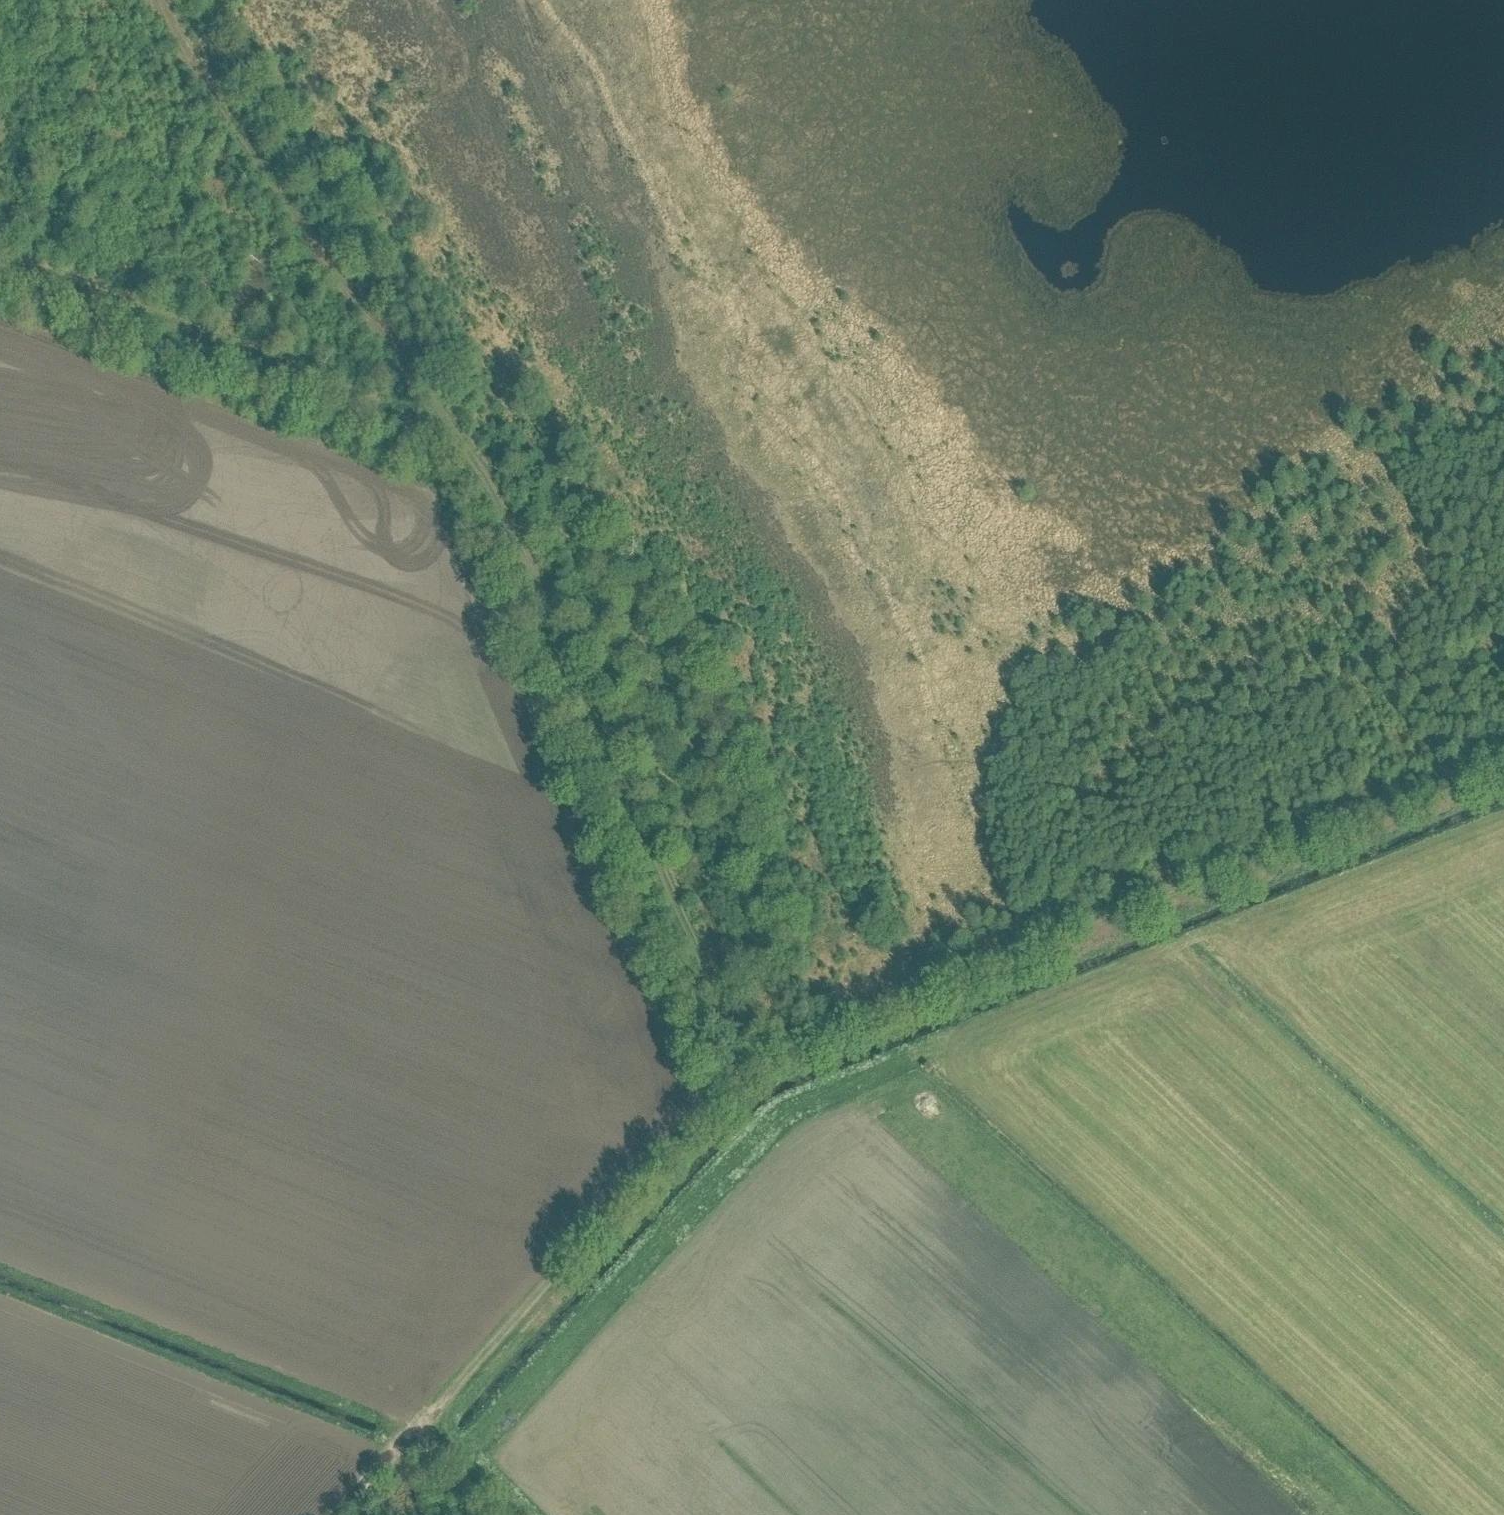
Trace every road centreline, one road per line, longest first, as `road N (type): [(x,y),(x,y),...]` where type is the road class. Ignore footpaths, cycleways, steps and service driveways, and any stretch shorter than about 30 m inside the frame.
road 1 (track): [(743,1067),(1503,761)]
road 2 (track): [(743,1067),(488,477),(465,449)]
road 3 (track): [(336,1514),(743,1067)]
road 4 (track): [(465,449),(259,170),(156,0)]
road 5 (track): [(465,449),(0,261)]
road 6 (track): [(427,1416),(522,1514)]

